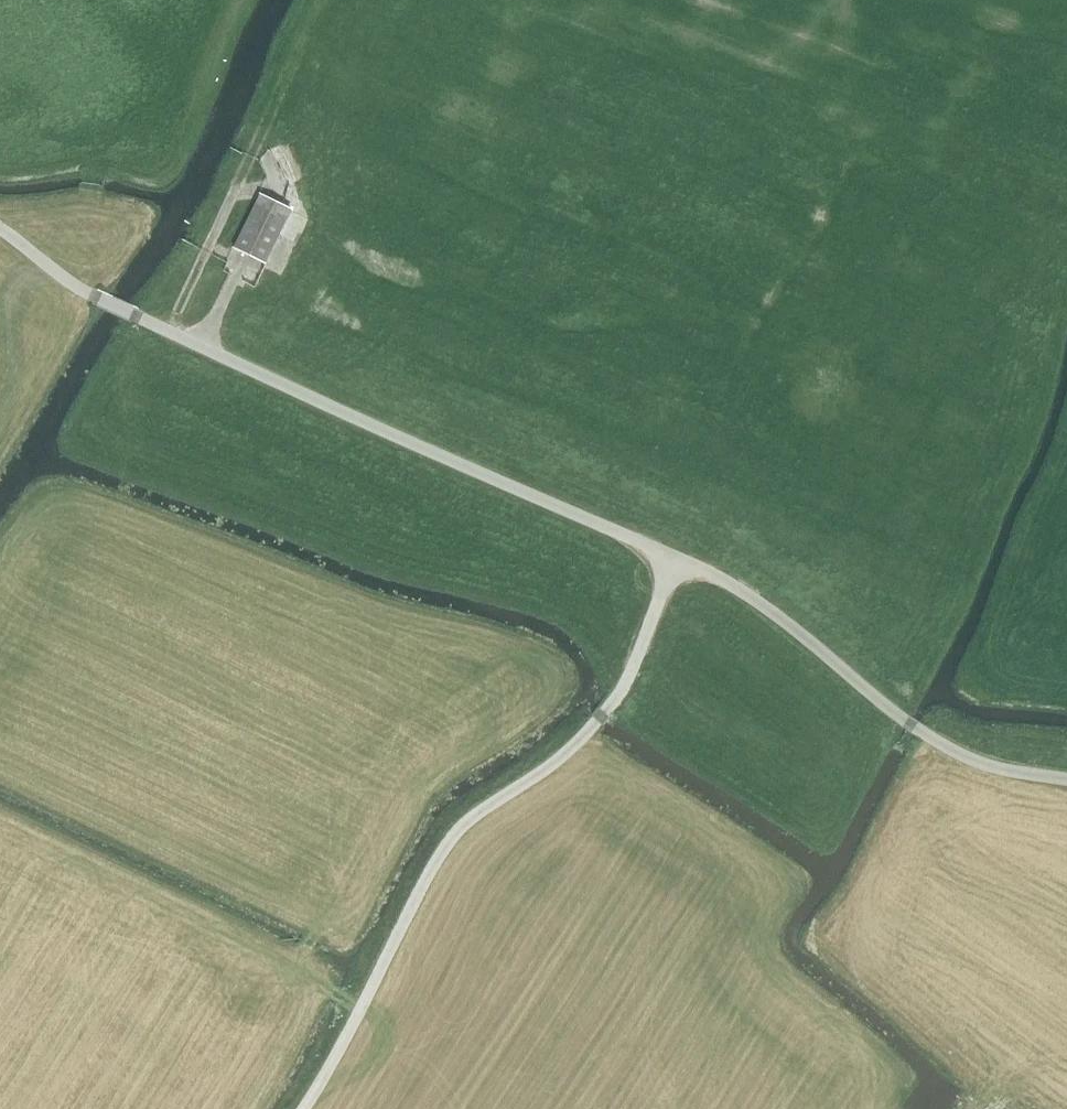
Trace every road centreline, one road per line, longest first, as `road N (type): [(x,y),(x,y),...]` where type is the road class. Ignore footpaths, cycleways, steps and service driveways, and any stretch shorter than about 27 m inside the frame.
road 1 (unclassified): [(674,554),(136,317),(0,229)]
road 2 (unclassified): [(286,1108),(457,824),(627,700),(674,554)]
road 3 (unclassified): [(1066,777),(1006,768),(932,740),(748,596),(674,554)]

